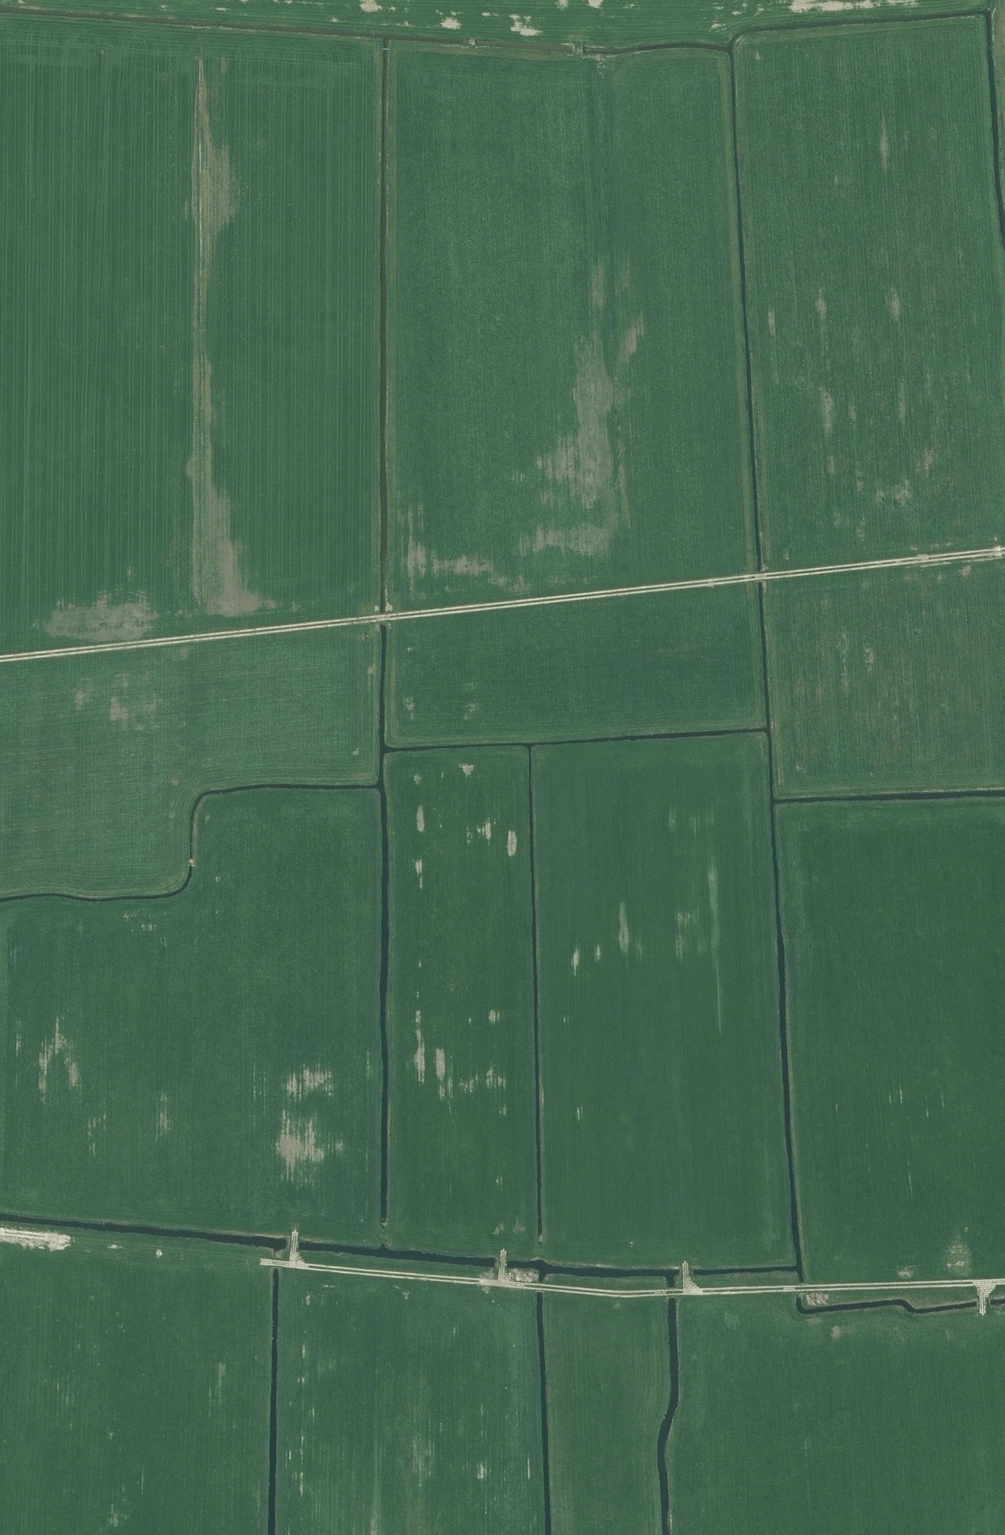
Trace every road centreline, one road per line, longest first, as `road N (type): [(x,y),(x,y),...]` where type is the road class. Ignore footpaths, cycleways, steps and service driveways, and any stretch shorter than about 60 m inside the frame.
road 1 (track): [(1004,549),(0,659)]
road 2 (track): [(1004,1282),(626,1293),(263,1262)]

